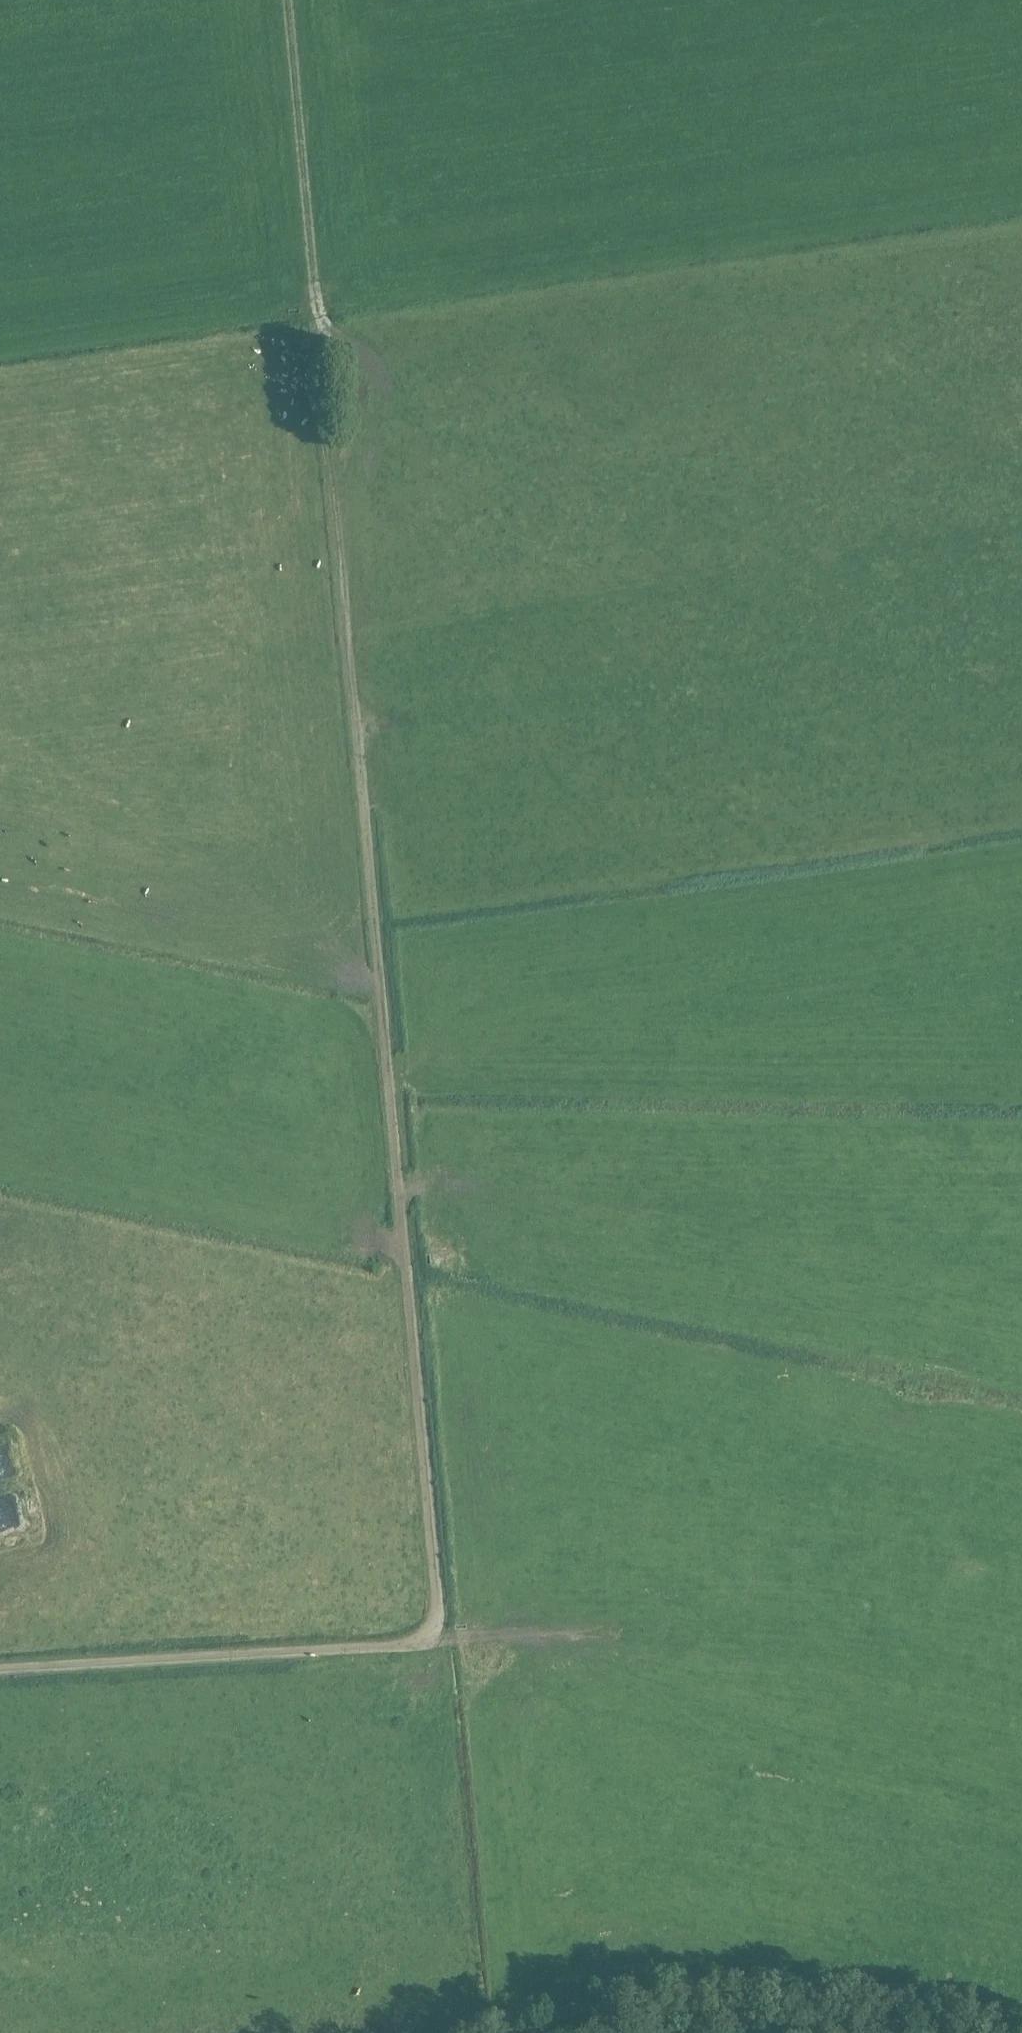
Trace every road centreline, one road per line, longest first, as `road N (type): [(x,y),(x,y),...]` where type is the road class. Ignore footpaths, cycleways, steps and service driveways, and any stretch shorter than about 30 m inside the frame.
road 1 (track): [(286,0),(355,651),(440,1618),(410,1641),(0,1668)]
road 2 (track): [(848,2032),(762,2023),(591,2032)]

